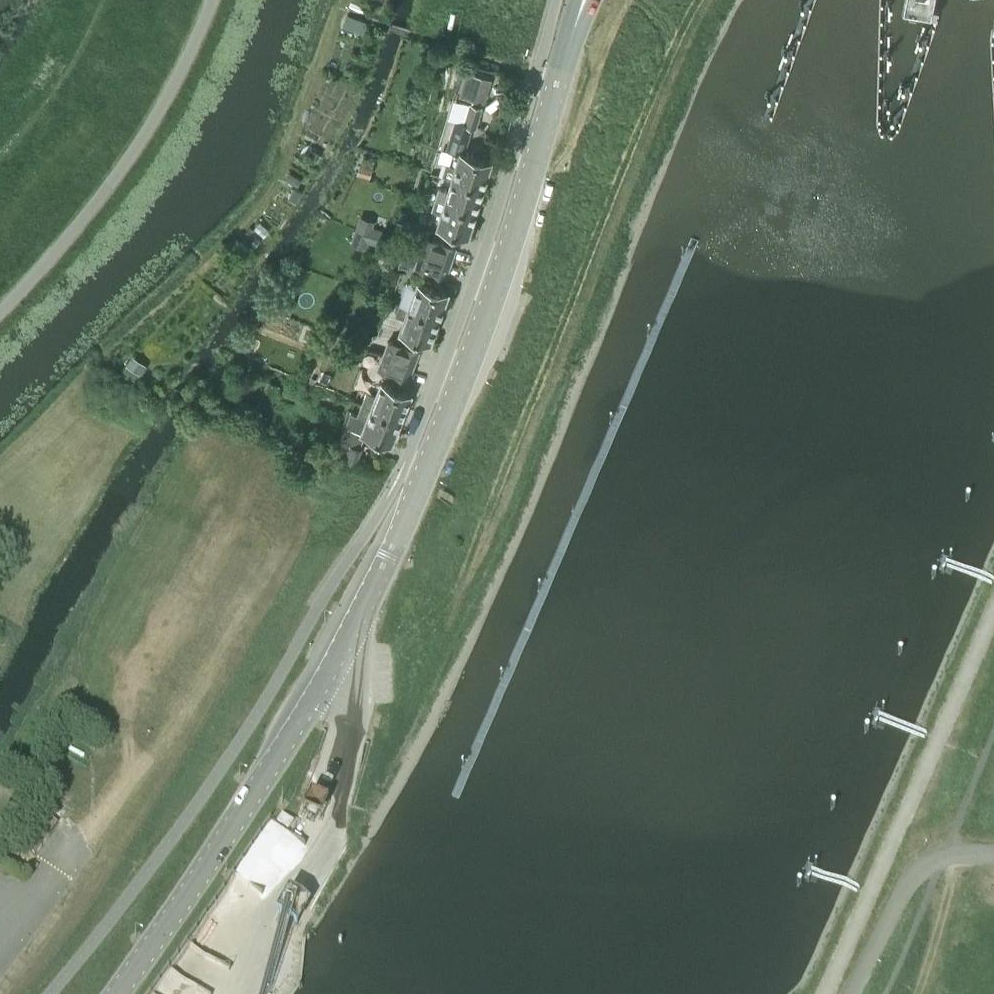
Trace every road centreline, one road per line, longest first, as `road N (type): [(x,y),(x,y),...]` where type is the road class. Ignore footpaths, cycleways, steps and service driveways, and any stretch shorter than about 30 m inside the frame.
road 1 (tertiary): [(121,993),(305,710),(387,557),(495,288),(576,26)]
road 2 (unclassified): [(993,611),(829,993)]
road 3 (unclassified): [(851,993),(919,867),(945,855),(993,855)]

